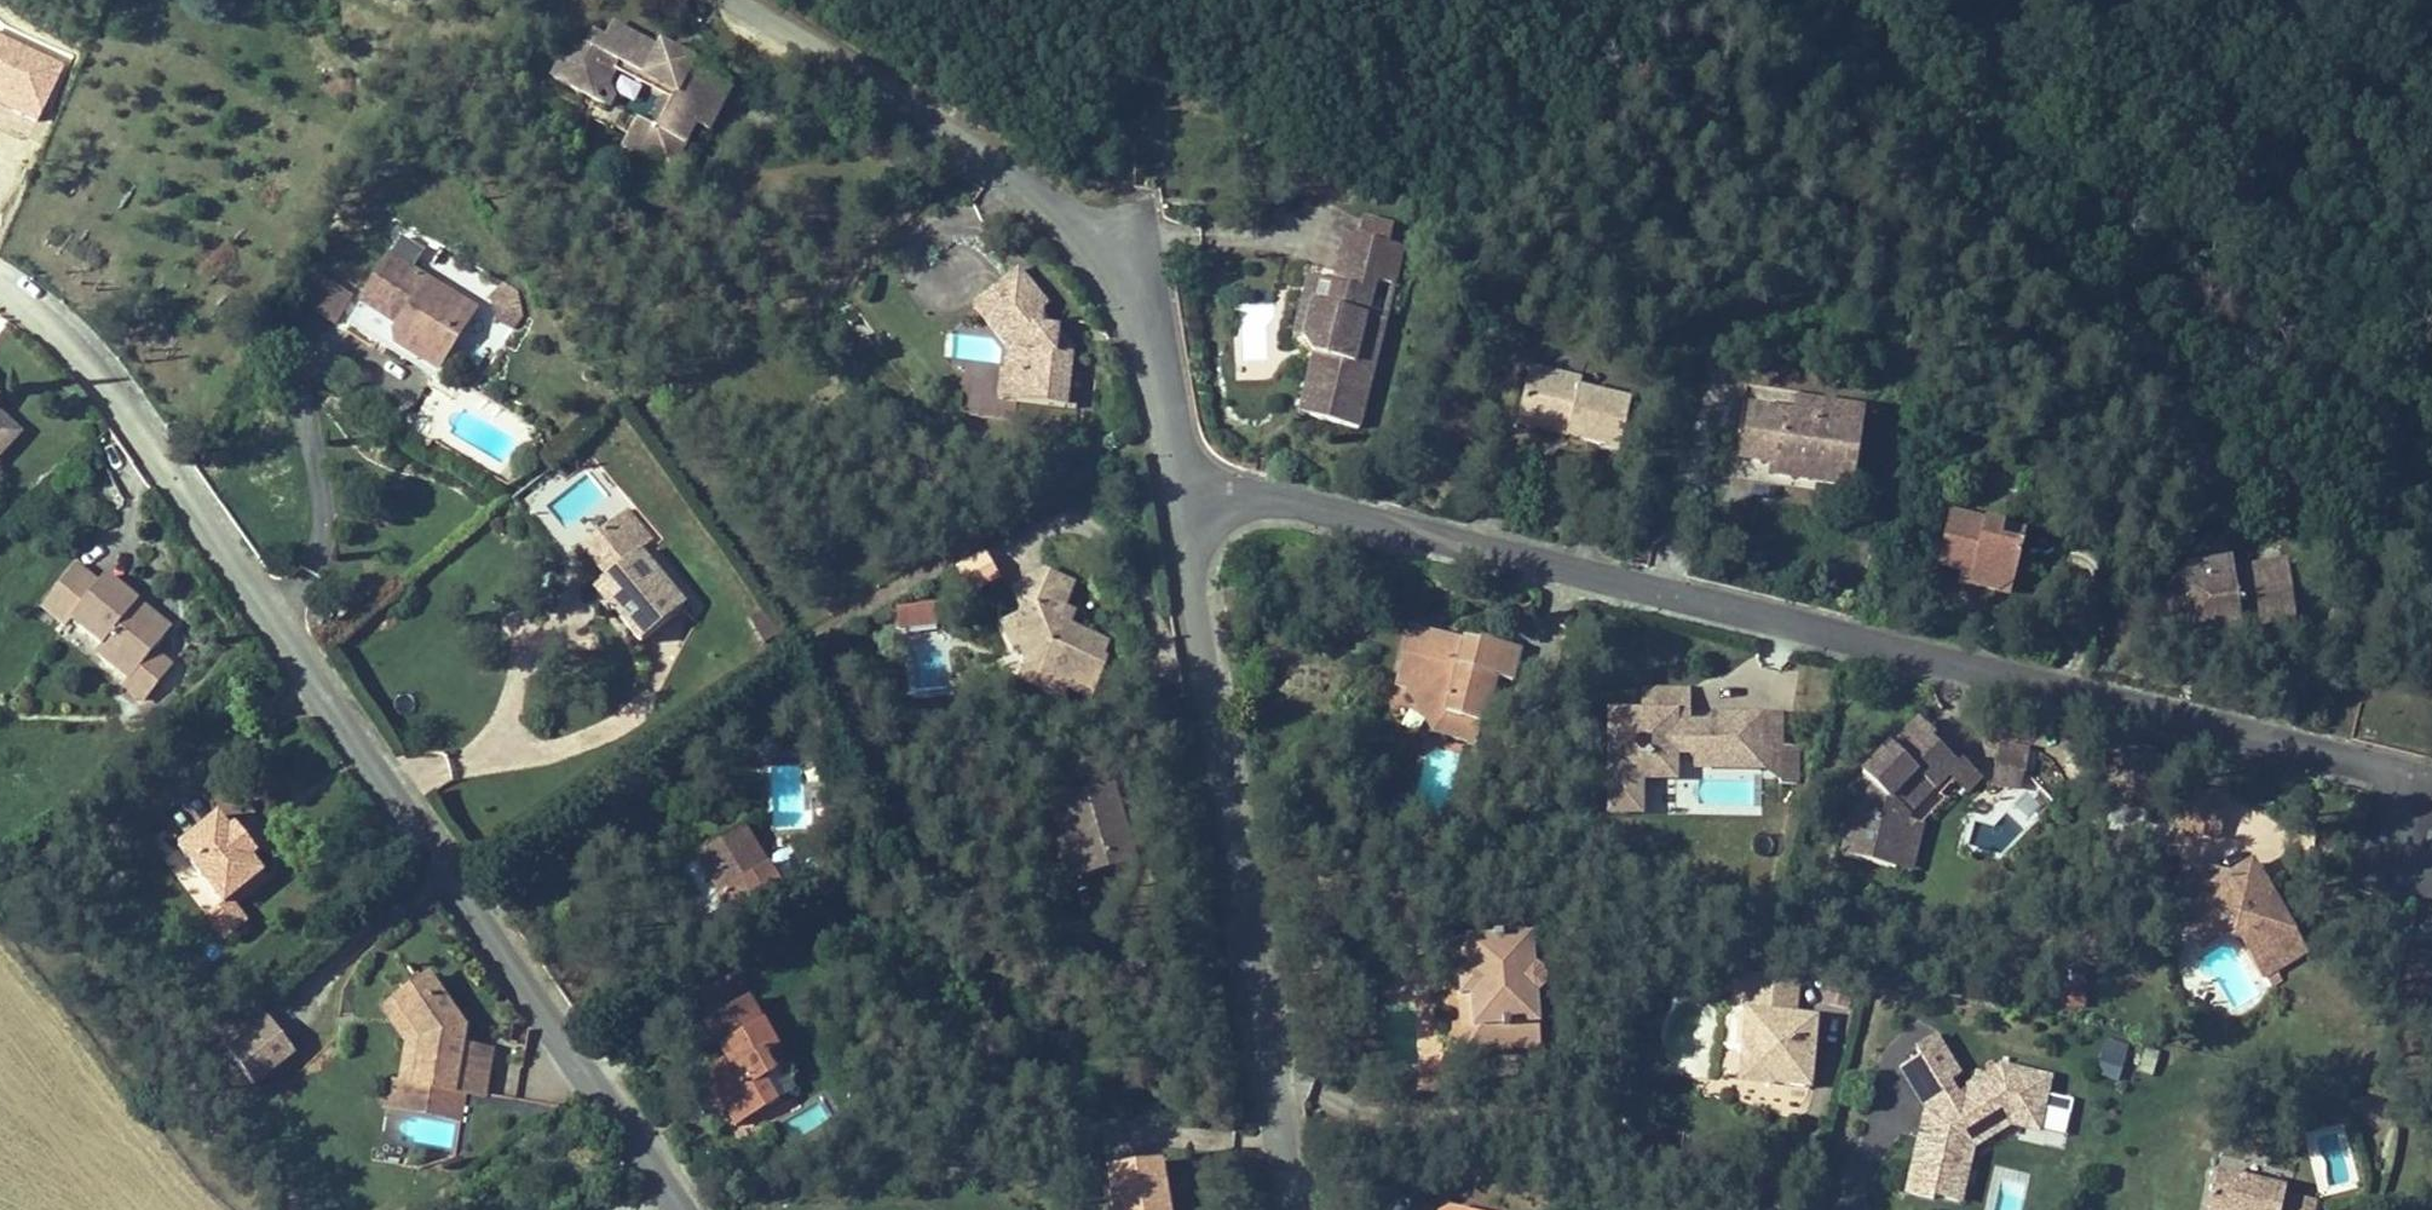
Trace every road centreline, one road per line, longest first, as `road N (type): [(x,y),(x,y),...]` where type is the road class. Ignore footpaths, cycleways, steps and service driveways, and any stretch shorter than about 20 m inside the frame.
road 1 (residential): [(1177,479),(2408,769)]
road 2 (residential): [(0,282),(61,328),(117,395),(686,1209)]
road 3 (unclassified): [(1289,1209),(1177,479)]
road 4 (unclassified): [(744,0),(995,153),(1070,213),(1103,251),(1128,300),(1177,479)]
road 5 (track): [(1103,251),(1116,191),(1099,0)]

